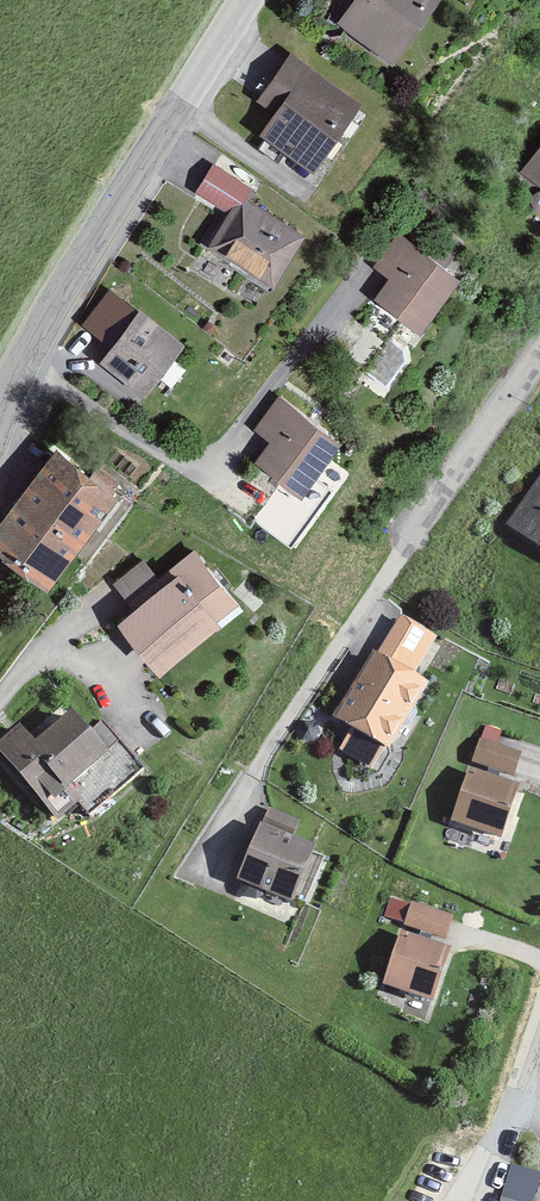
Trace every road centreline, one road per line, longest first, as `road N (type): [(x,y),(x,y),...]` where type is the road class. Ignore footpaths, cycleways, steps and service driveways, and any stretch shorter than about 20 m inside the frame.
road 1 (residential): [(539,350),(464,452),(197,871)]
road 2 (residential): [(21,360),(185,463),(243,427),(372,253)]
road 3 (tertiary): [(21,360),(244,0)]
road 4 (residential): [(475,1200),(539,1038)]

